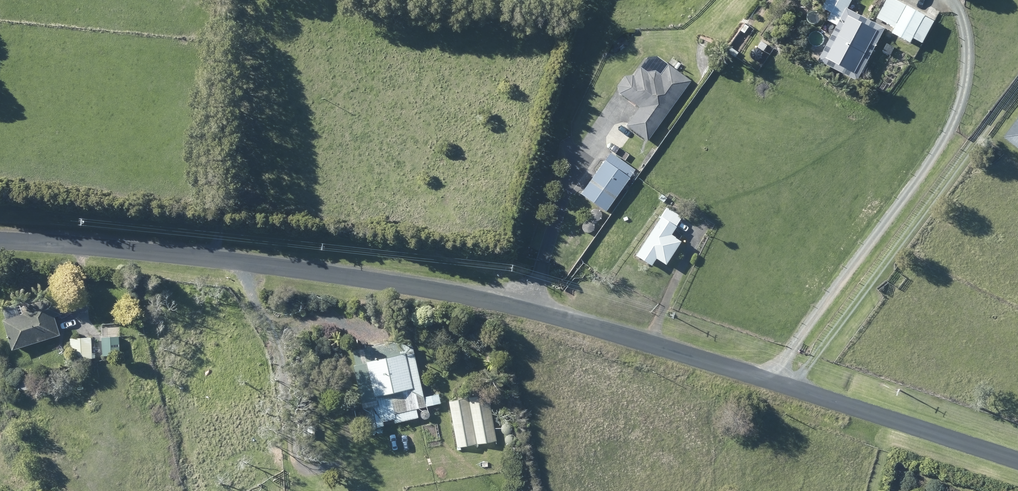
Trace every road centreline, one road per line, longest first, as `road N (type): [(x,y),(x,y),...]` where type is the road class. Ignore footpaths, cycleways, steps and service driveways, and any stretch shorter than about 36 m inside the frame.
road 1 (unclassified): [(1017,461),(590,326),(418,289),(0,241)]

